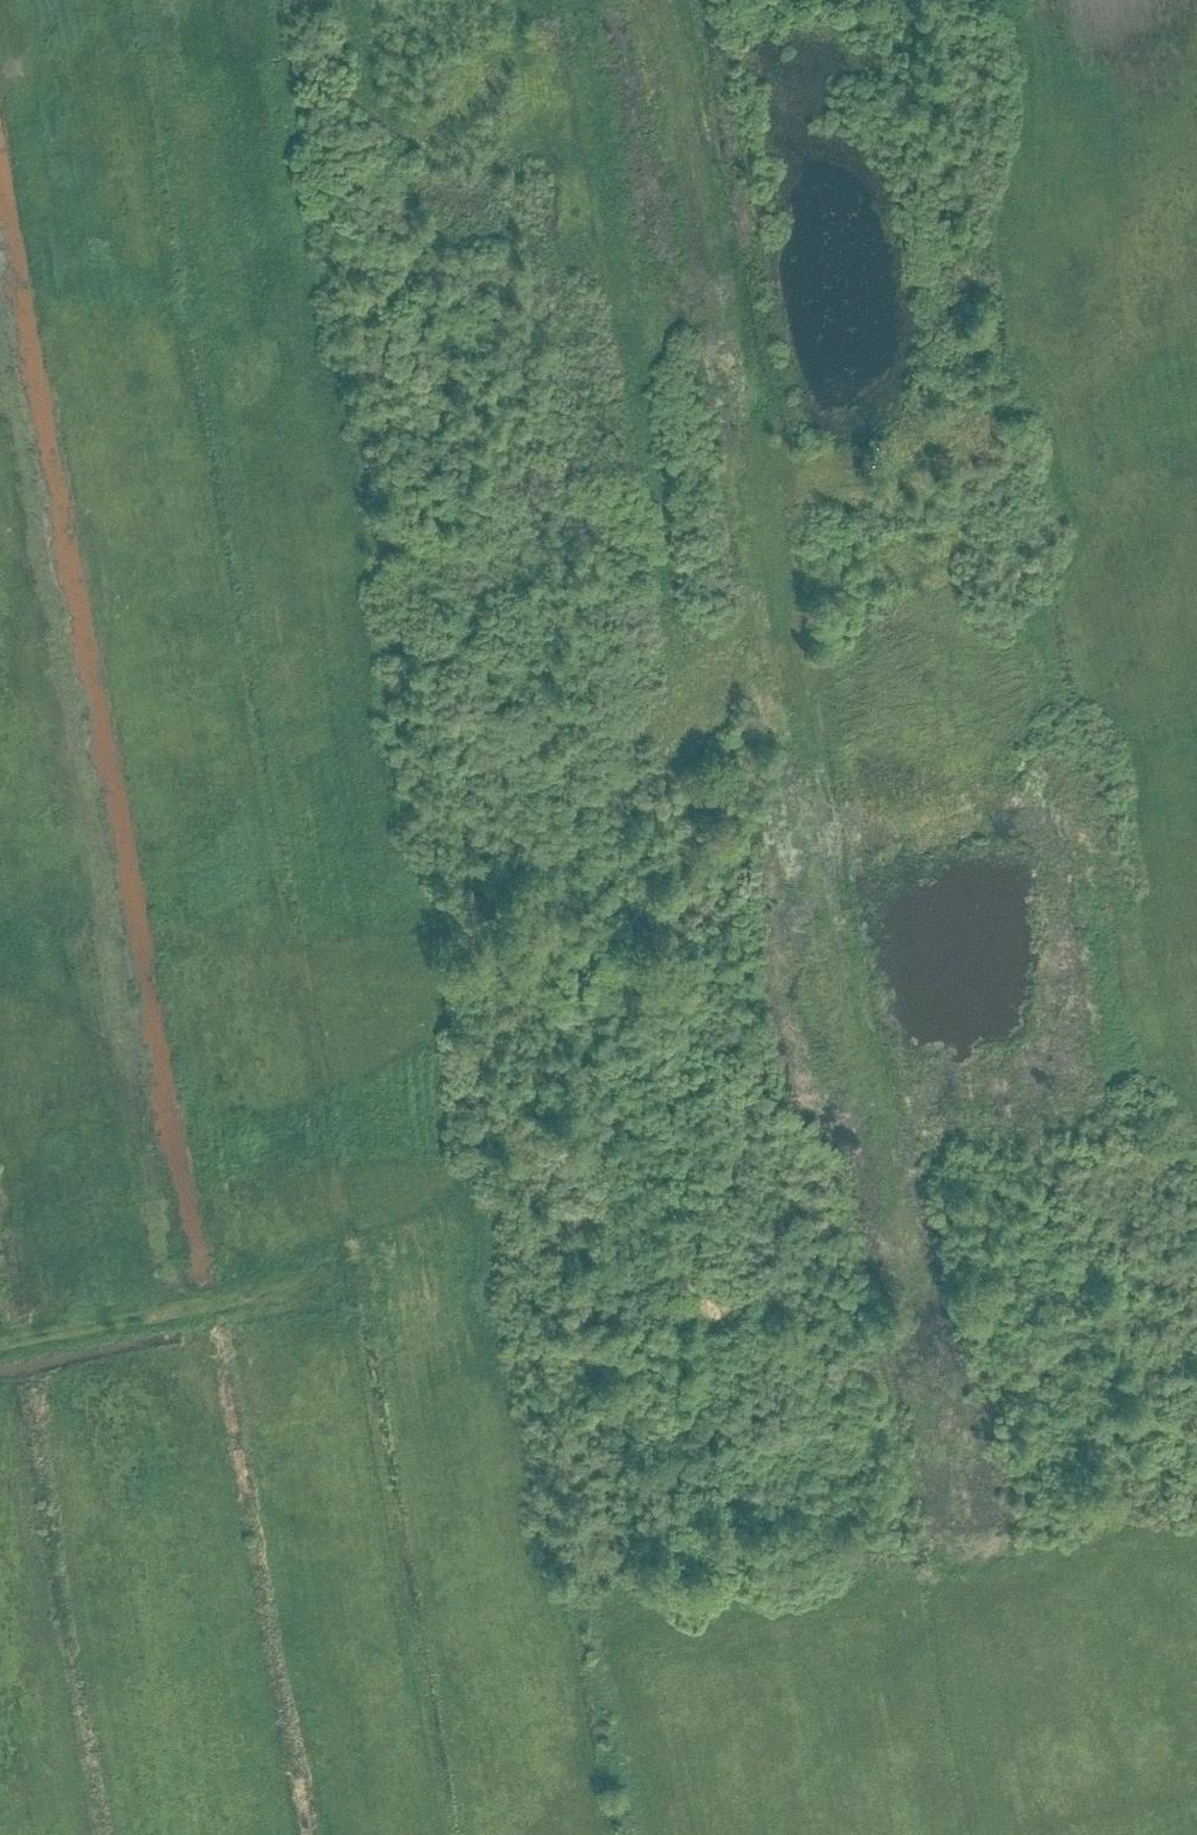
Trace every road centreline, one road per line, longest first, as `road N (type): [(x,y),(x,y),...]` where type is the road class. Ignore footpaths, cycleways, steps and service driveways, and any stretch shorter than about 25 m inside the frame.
road 1 (track): [(0,1341),(325,1282)]

